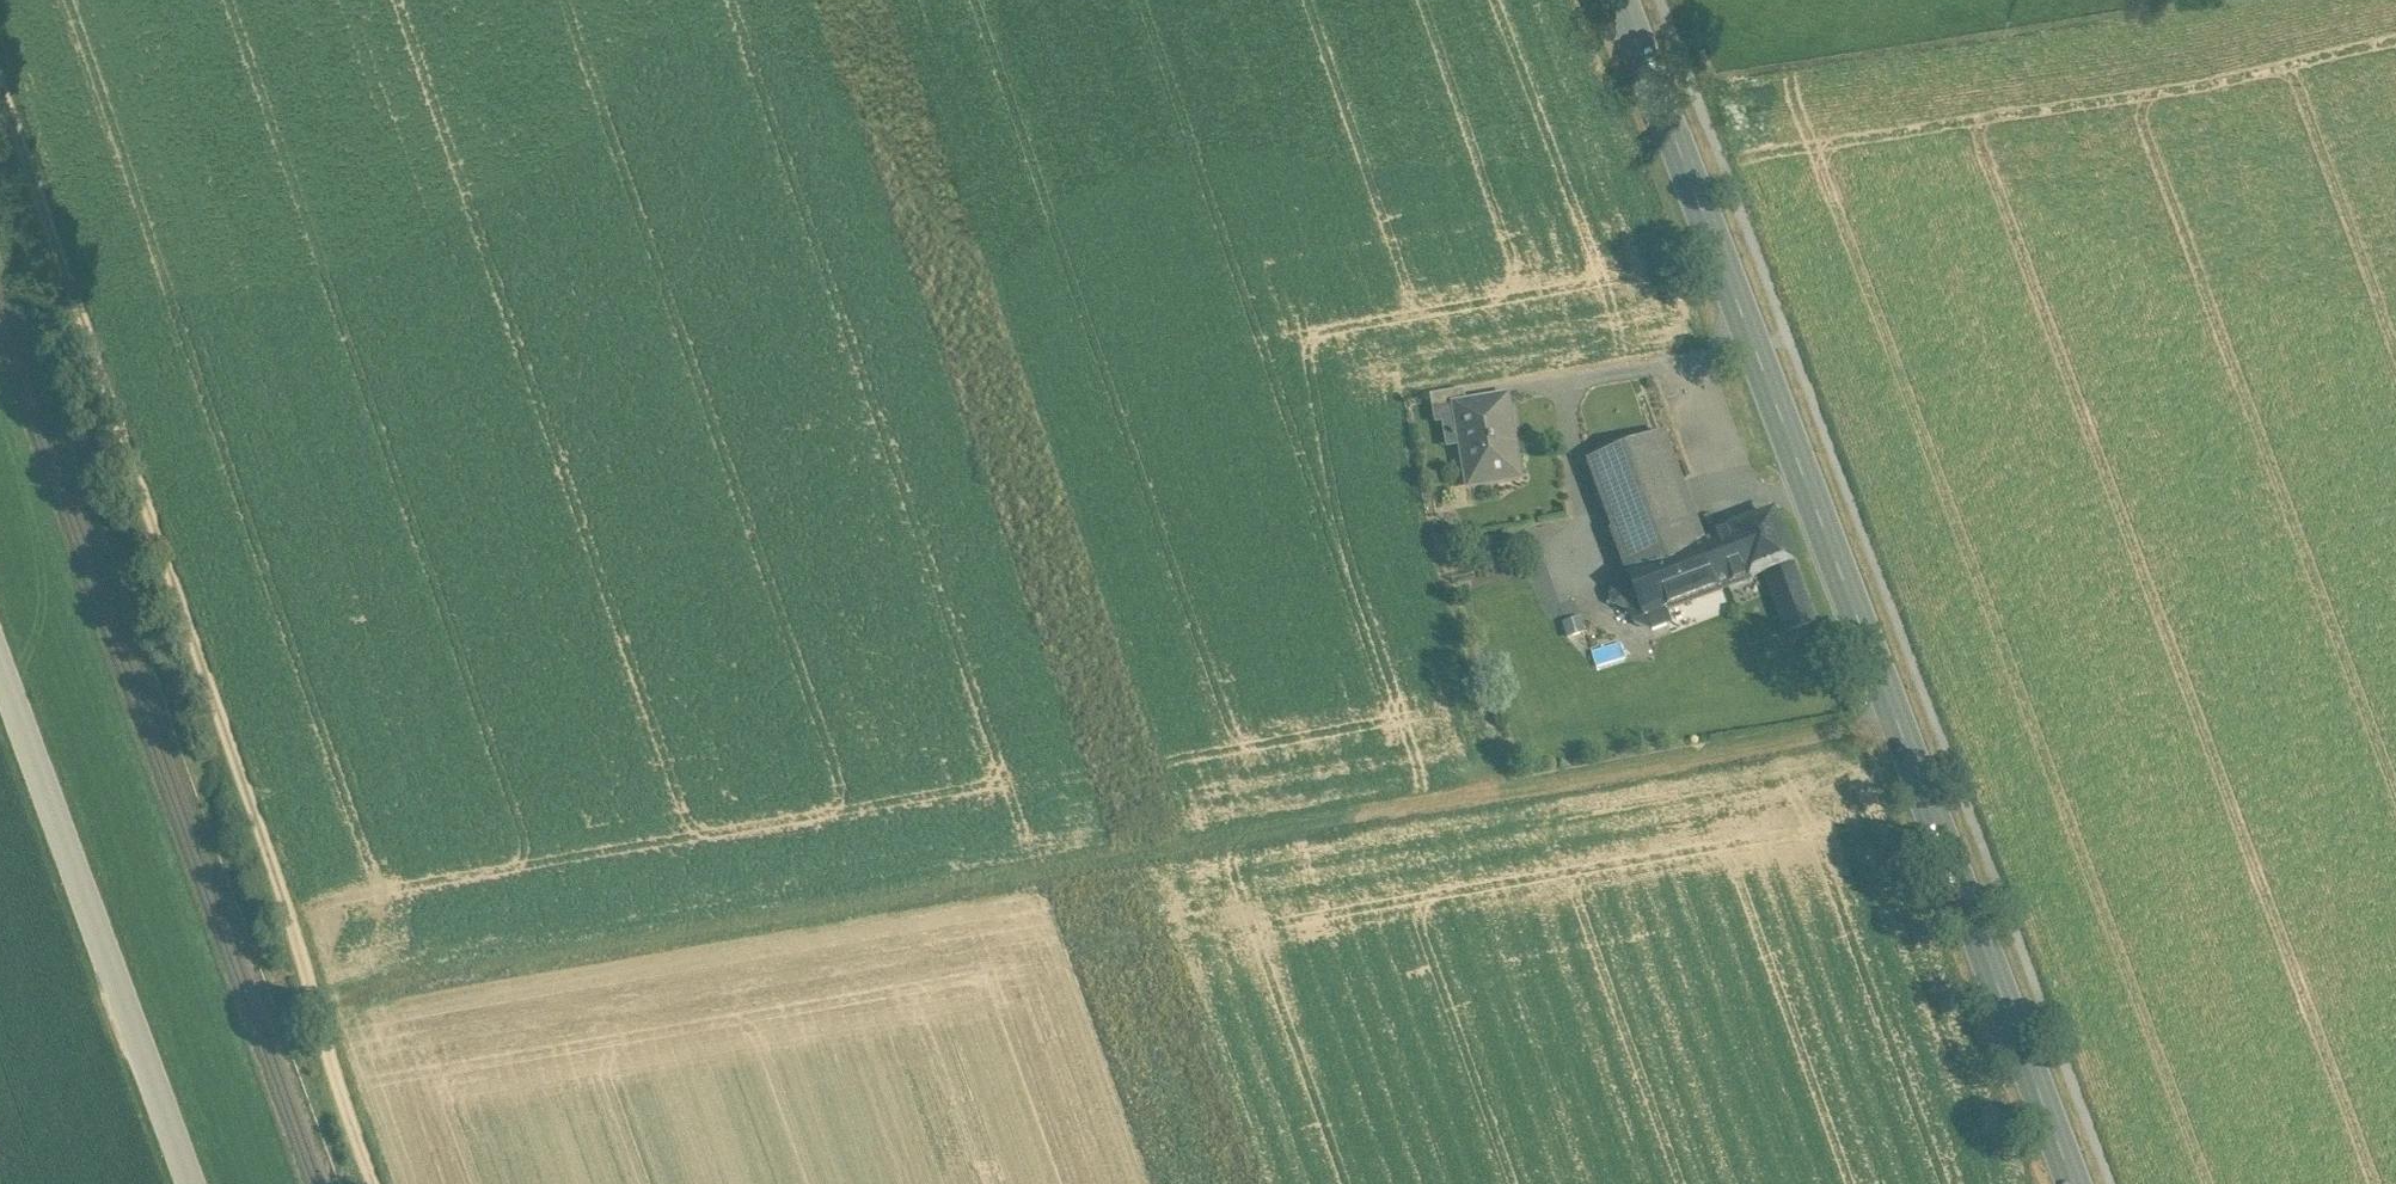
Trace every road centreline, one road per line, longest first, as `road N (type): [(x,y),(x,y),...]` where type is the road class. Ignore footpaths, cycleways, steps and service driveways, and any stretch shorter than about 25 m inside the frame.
road 1 (primary): [(1622,0),(2074,1183)]
road 2 (track): [(0,91),(6,130),(277,873),(329,1062),(376,1183)]
road 3 (unclassified): [(184,1183),(0,681)]

